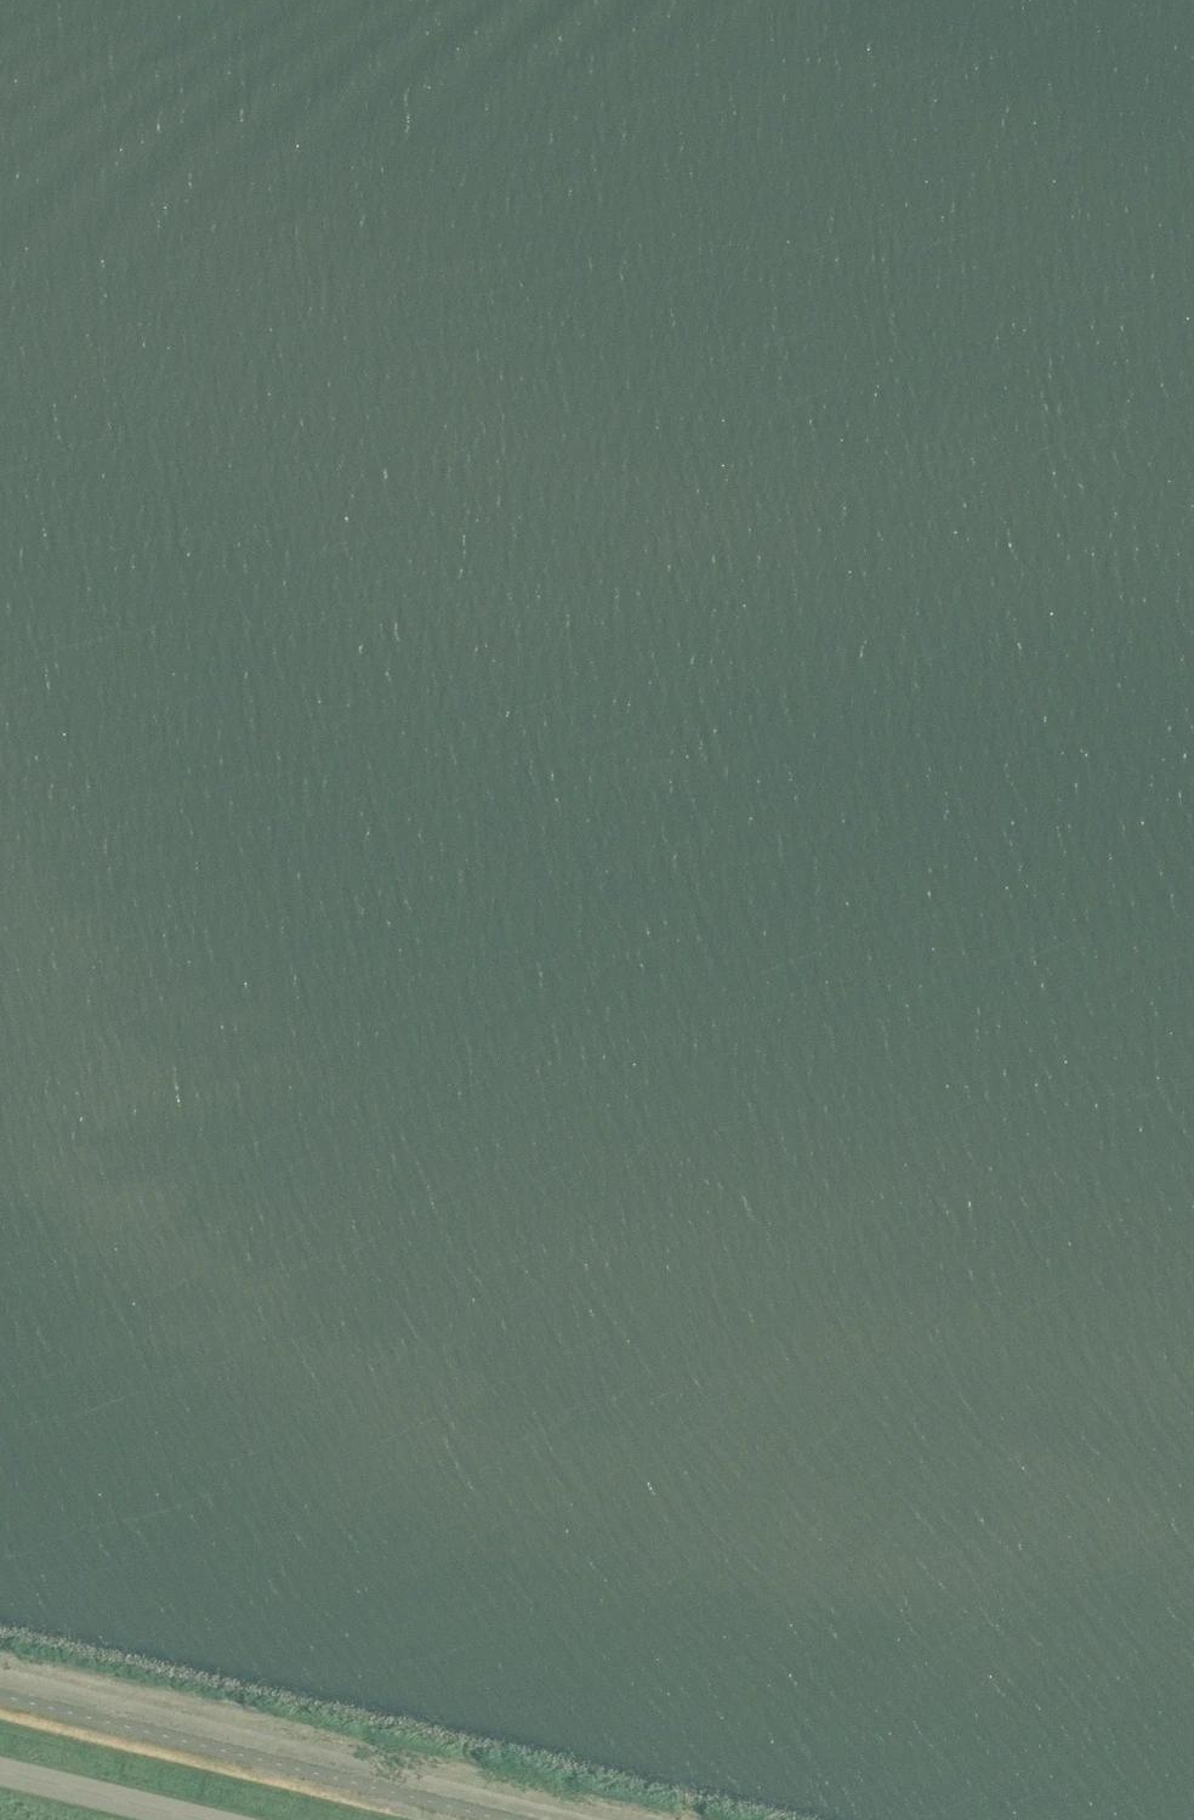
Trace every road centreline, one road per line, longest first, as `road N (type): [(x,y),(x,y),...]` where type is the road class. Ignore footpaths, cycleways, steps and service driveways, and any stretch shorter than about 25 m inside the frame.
road 1 (tertiary): [(190,1819),(0,1774)]

